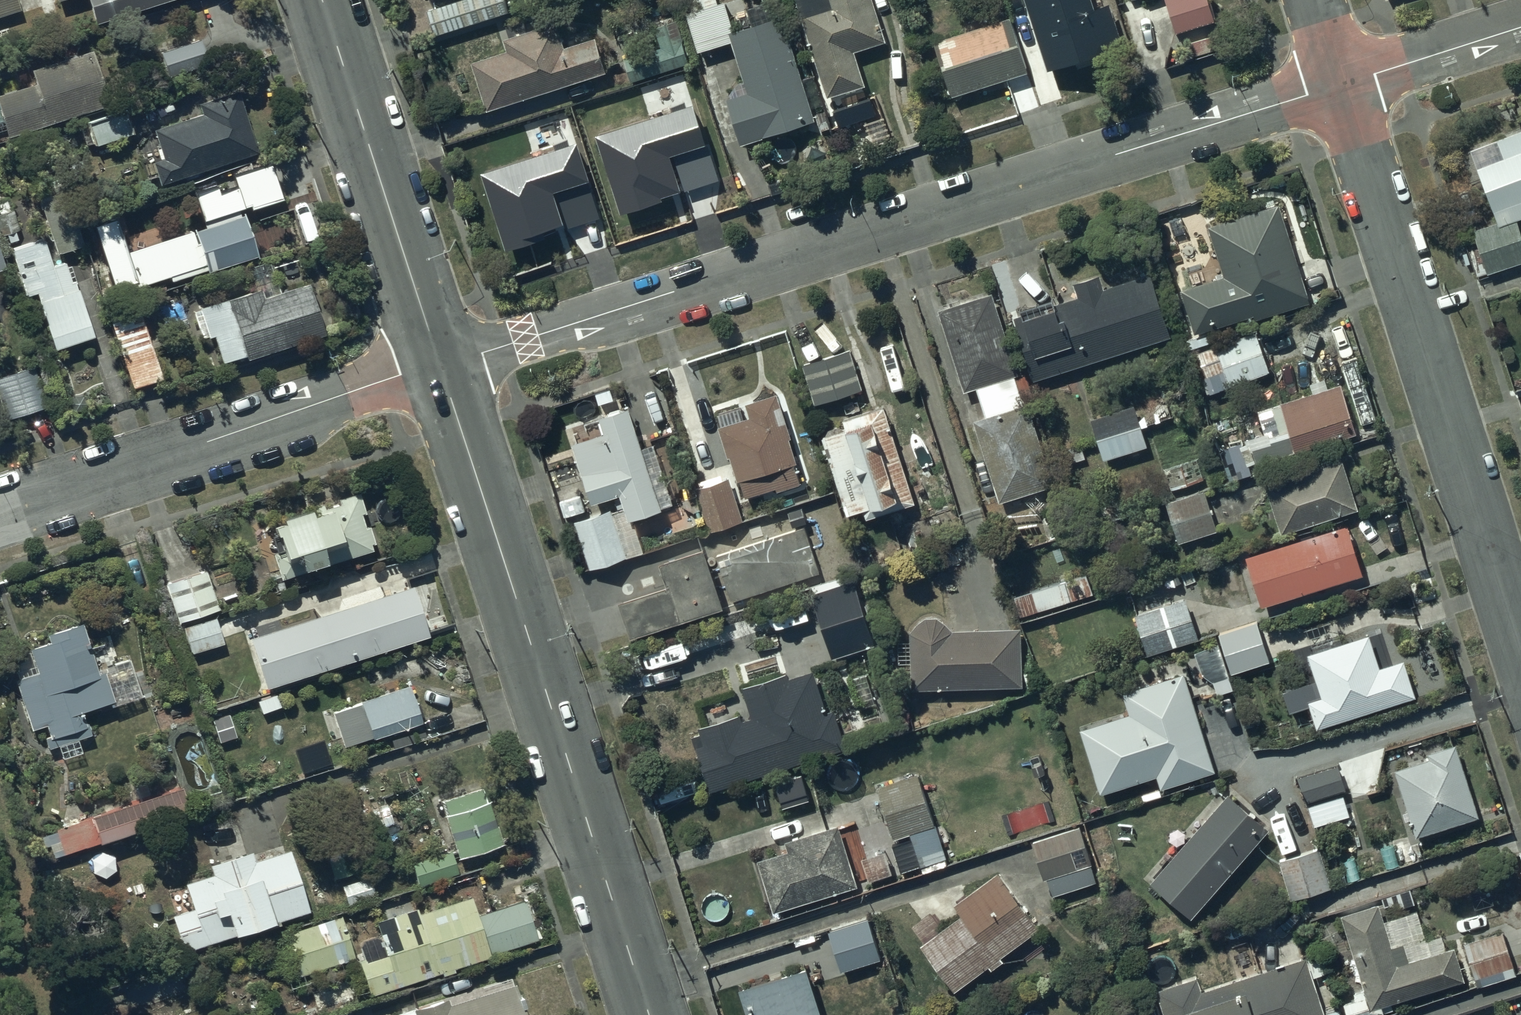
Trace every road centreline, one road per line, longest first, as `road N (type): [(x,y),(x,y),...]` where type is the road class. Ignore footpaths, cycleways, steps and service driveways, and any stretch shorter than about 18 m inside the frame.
road 1 (residential): [(1339,86),(441,366)]
road 2 (tertiary): [(441,366),(650,1014)]
road 3 (residential): [(1339,86),(1520,652)]
road 4 (residential): [(441,366),(0,510)]
road 5 (tertiary): [(323,0),(441,366)]
road 6 (residential): [(1520,28),(1339,86)]

